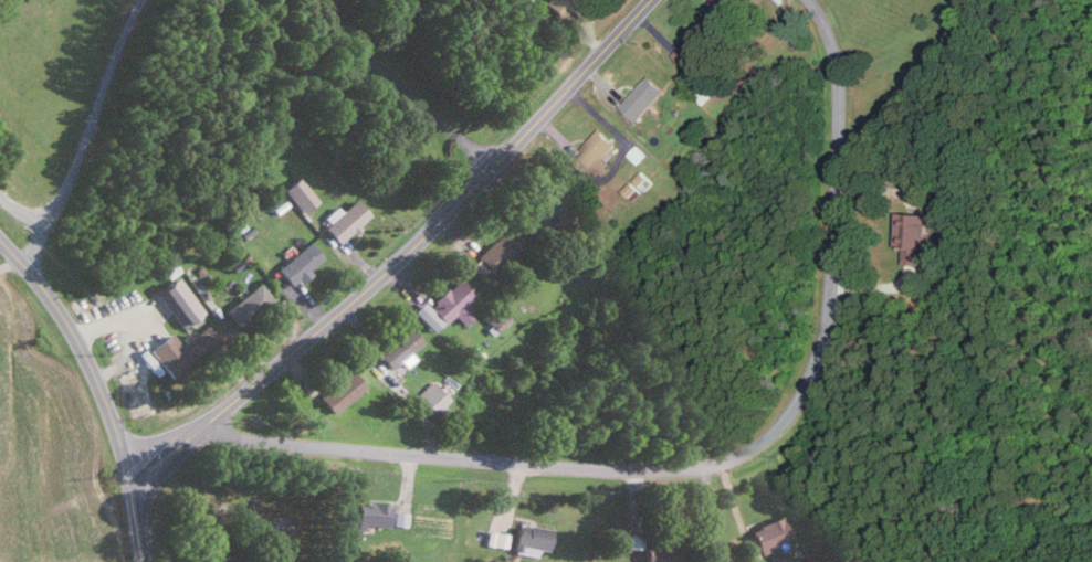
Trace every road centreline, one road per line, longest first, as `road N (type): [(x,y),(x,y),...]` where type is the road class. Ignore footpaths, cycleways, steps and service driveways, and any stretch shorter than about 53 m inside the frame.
road 1 (residential): [(188,435),(554,466),(673,469),(744,454),(776,431),(816,364),(829,288),(836,85),(830,40),(809,0)]
road 2 (residential): [(126,474),(188,435),(421,236),(646,0)]
road 3 (residential): [(140,561),(126,474),(88,370)]
road 4 (residential): [(88,370),(39,288),(0,244)]

